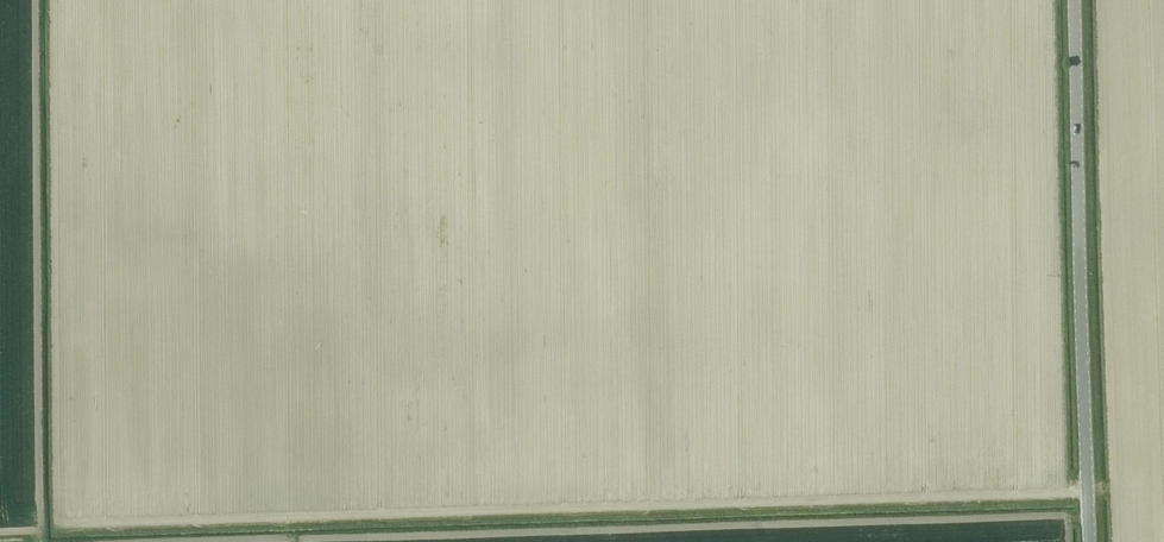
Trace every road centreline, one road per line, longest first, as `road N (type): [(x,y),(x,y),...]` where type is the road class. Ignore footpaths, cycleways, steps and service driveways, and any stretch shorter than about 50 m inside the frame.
road 1 (tertiary): [(1094,541),(1077,0)]

